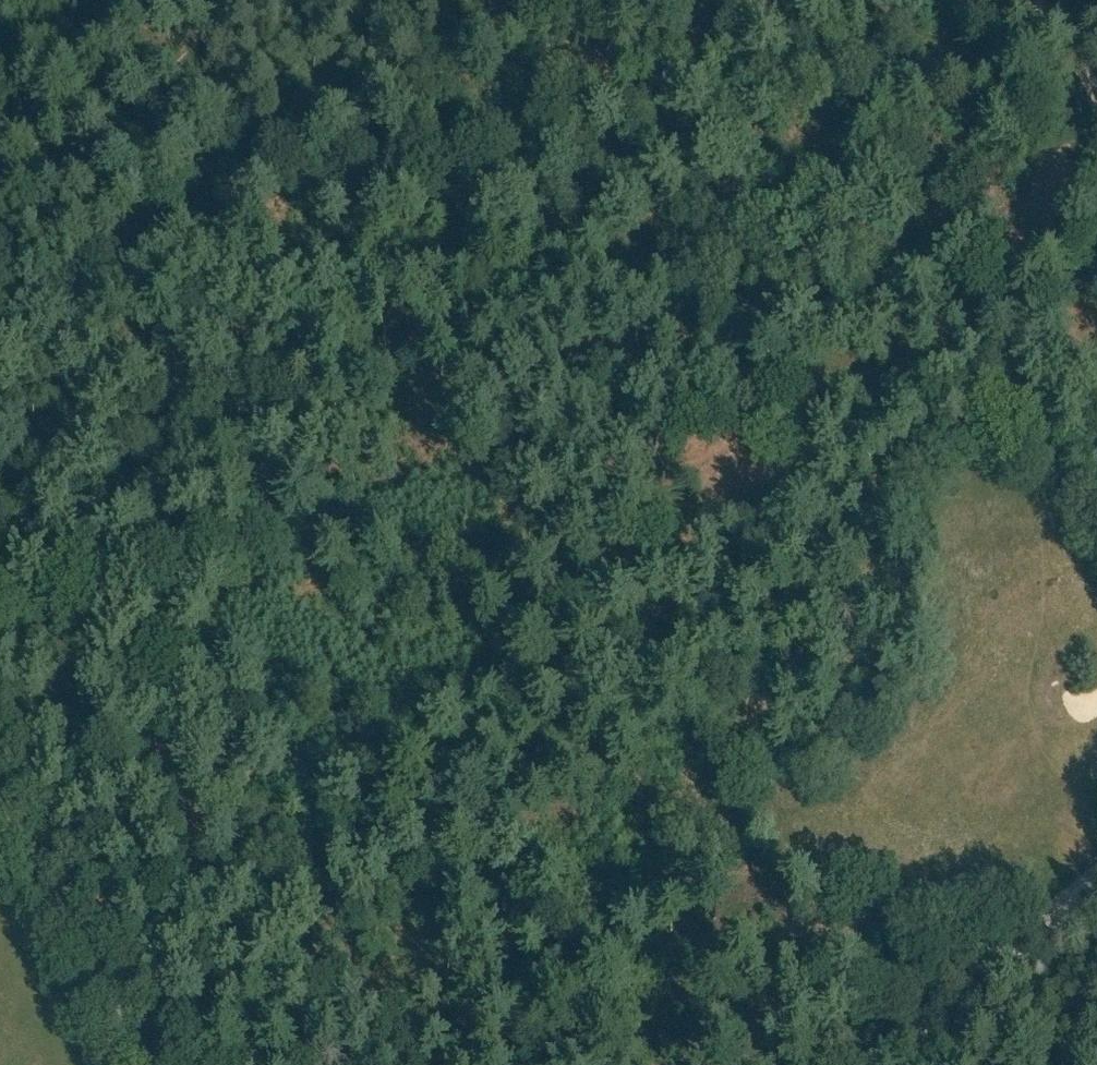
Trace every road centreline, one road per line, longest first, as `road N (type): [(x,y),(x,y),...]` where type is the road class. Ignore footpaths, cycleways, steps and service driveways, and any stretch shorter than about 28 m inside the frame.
road 1 (track): [(0,784),(155,1064)]
road 2 (track): [(202,0),(201,38),(183,60),(0,170)]
road 3 (track): [(887,1064),(1096,884)]

